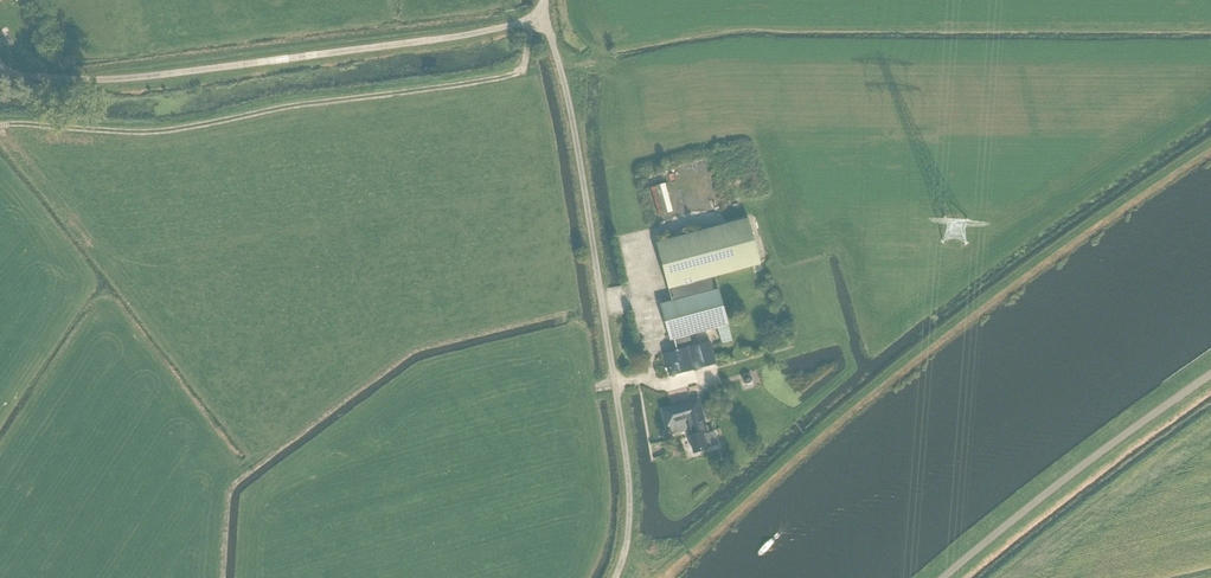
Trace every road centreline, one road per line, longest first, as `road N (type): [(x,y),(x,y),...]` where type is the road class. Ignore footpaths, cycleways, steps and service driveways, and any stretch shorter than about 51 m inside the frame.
road 1 (unclassified): [(628,532),(627,468),(602,297),(568,91),(543,0)]
road 2 (unclassified): [(1210,371),(950,577)]

